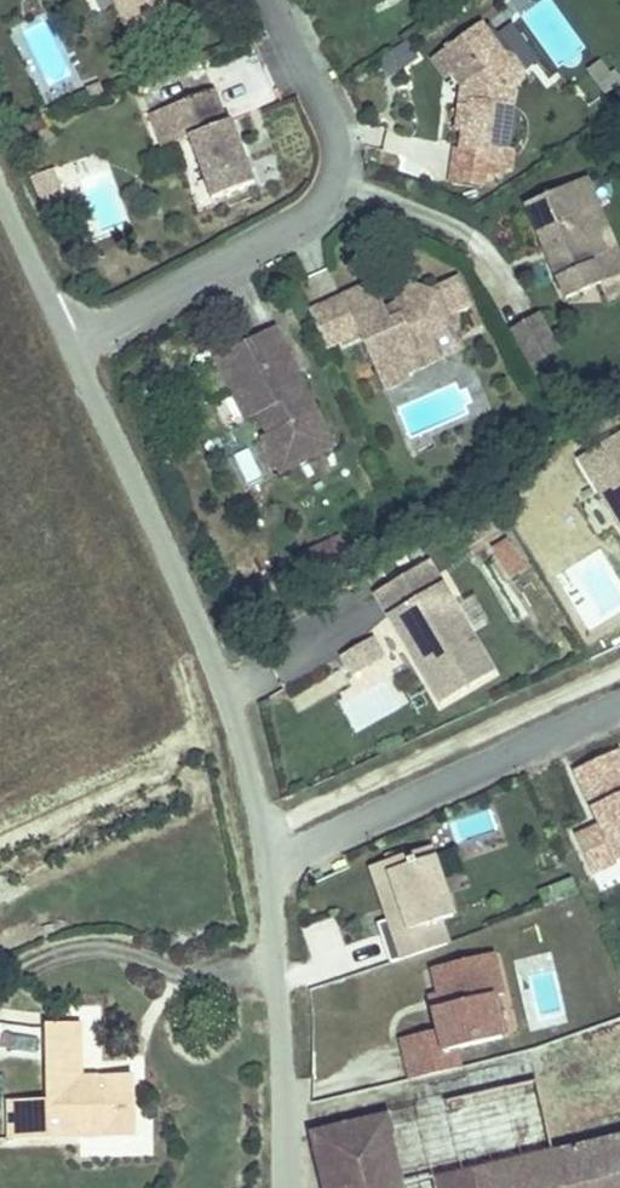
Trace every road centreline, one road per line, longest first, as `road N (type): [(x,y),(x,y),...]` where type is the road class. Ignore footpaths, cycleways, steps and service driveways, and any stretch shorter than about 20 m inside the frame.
road 1 (unclassified): [(68,343),(172,559),(240,732),(263,853)]
road 2 (residential): [(275,0),(336,138),(336,181),(314,213),(135,316),(68,343)]
road 3 (residential): [(619,697),(263,853)]
road 4 (unclassified): [(263,853),(274,915),(285,1187)]
road 5 (unclassified): [(0,196),(68,343)]

